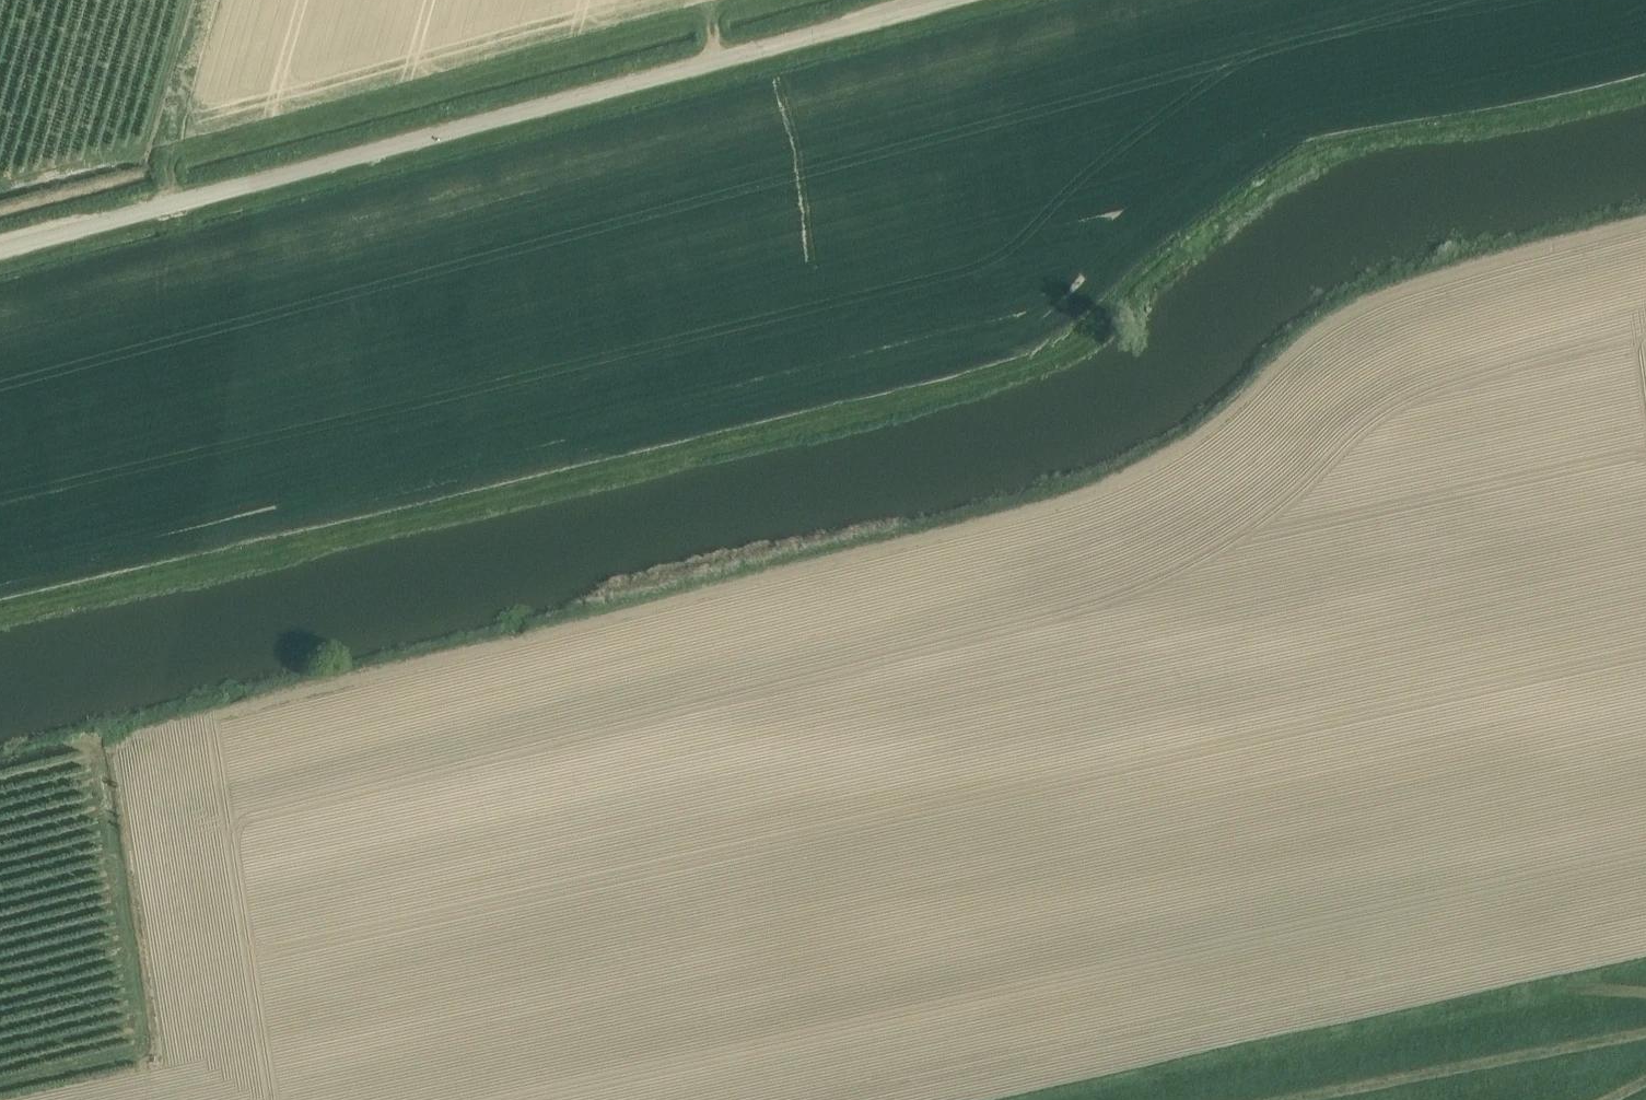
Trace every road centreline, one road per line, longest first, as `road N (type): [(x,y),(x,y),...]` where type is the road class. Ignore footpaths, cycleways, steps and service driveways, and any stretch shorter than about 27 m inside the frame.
road 1 (unclassified): [(0,249),(942,0)]

